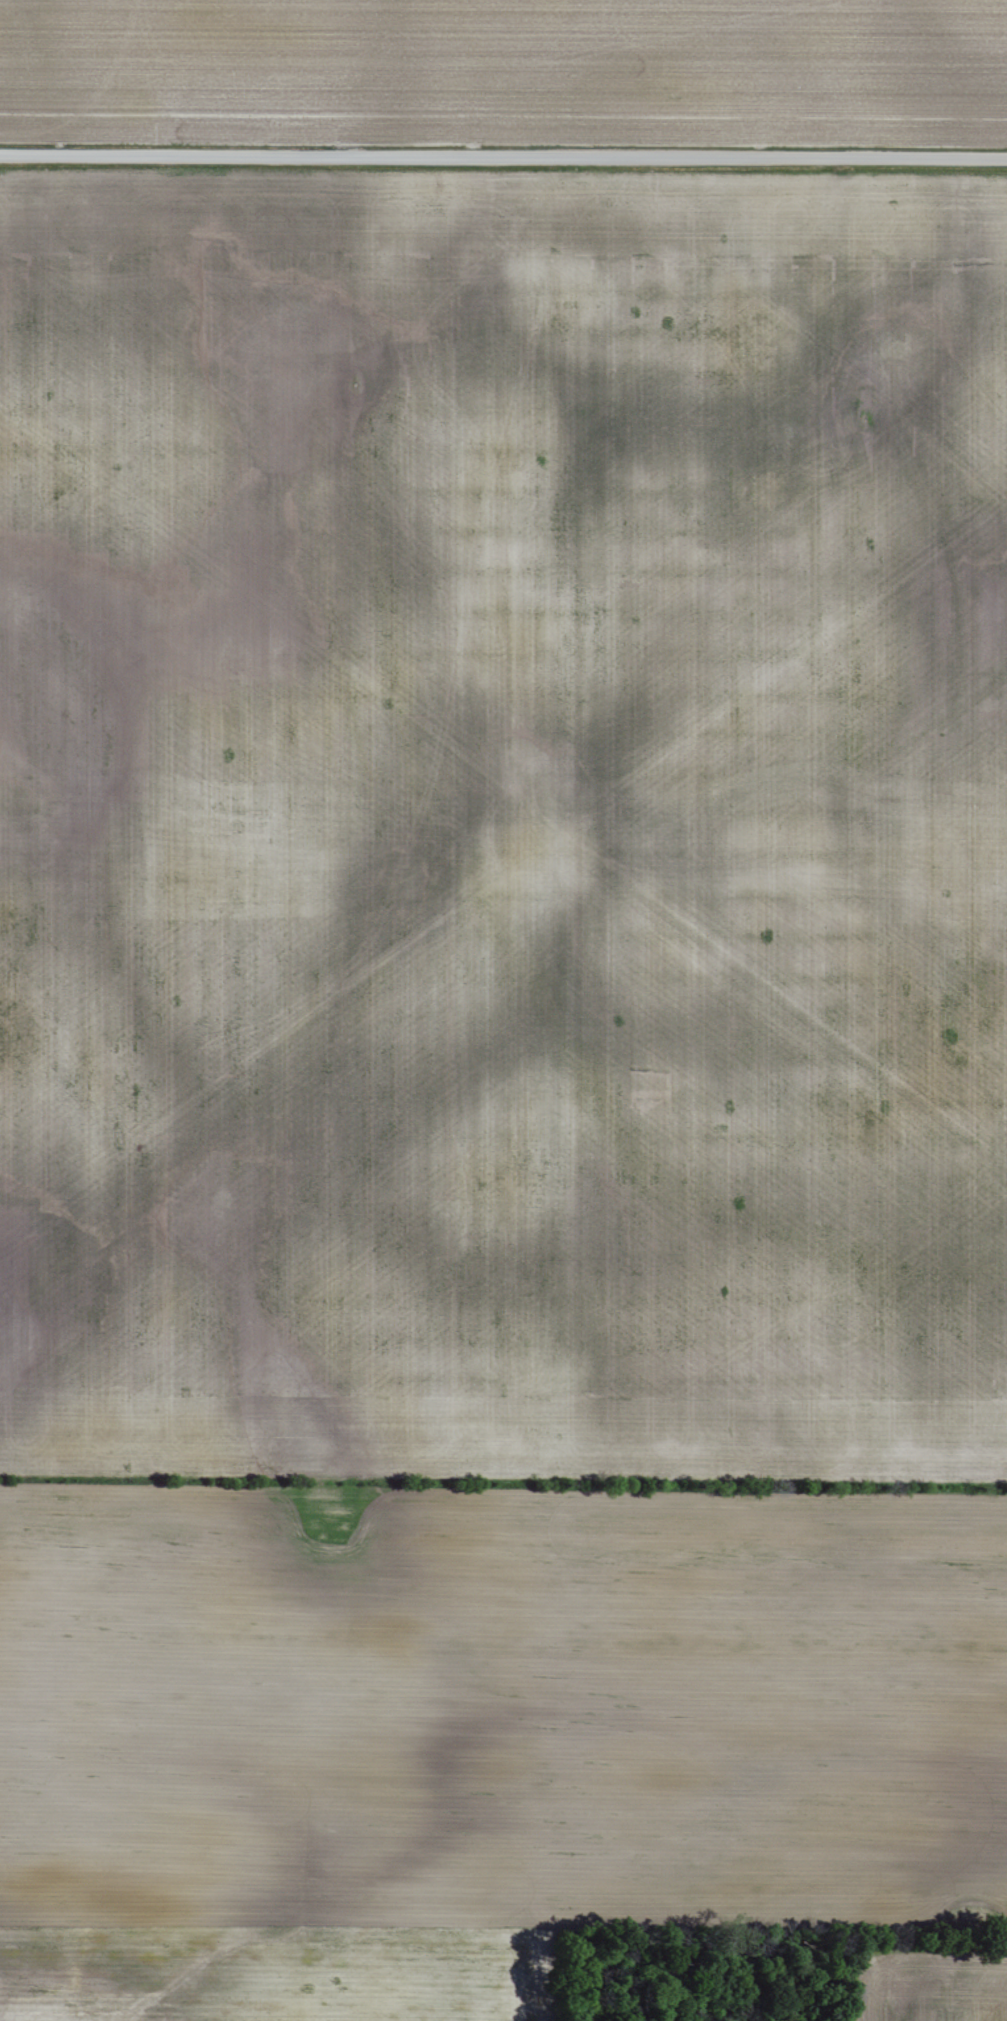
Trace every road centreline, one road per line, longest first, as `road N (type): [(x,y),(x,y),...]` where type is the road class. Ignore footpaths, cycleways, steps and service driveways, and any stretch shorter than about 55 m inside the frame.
road 1 (residential): [(1006,161),(0,155)]

